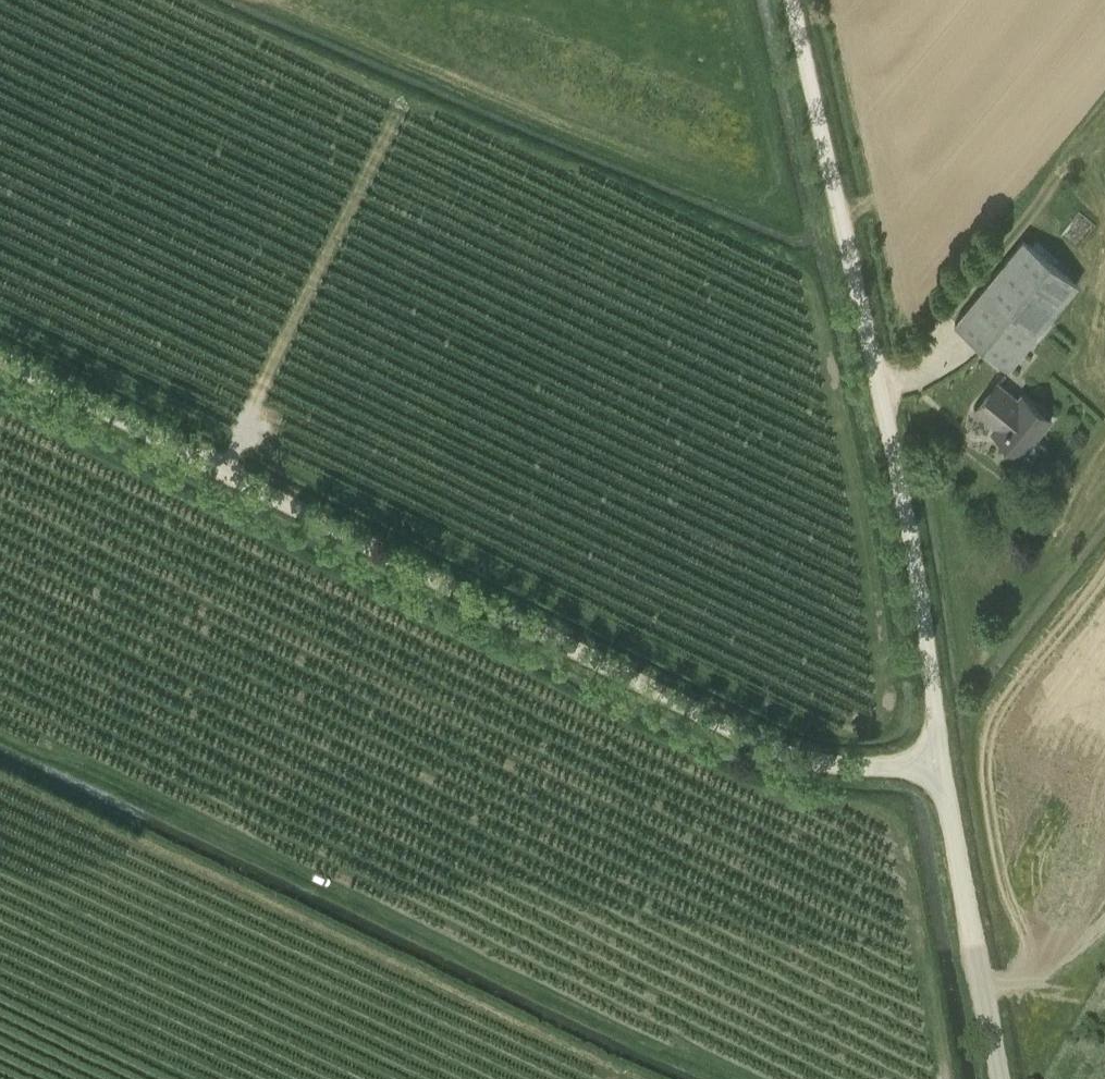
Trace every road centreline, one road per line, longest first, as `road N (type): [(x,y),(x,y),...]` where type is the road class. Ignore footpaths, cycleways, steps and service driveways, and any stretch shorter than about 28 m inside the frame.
road 1 (unclassified): [(940,740),(895,759),(829,759),(730,721),(0,357)]
road 2 (unclassified): [(940,740),(916,589),(787,0)]
road 3 (unclassified): [(996,1078),(940,740)]

